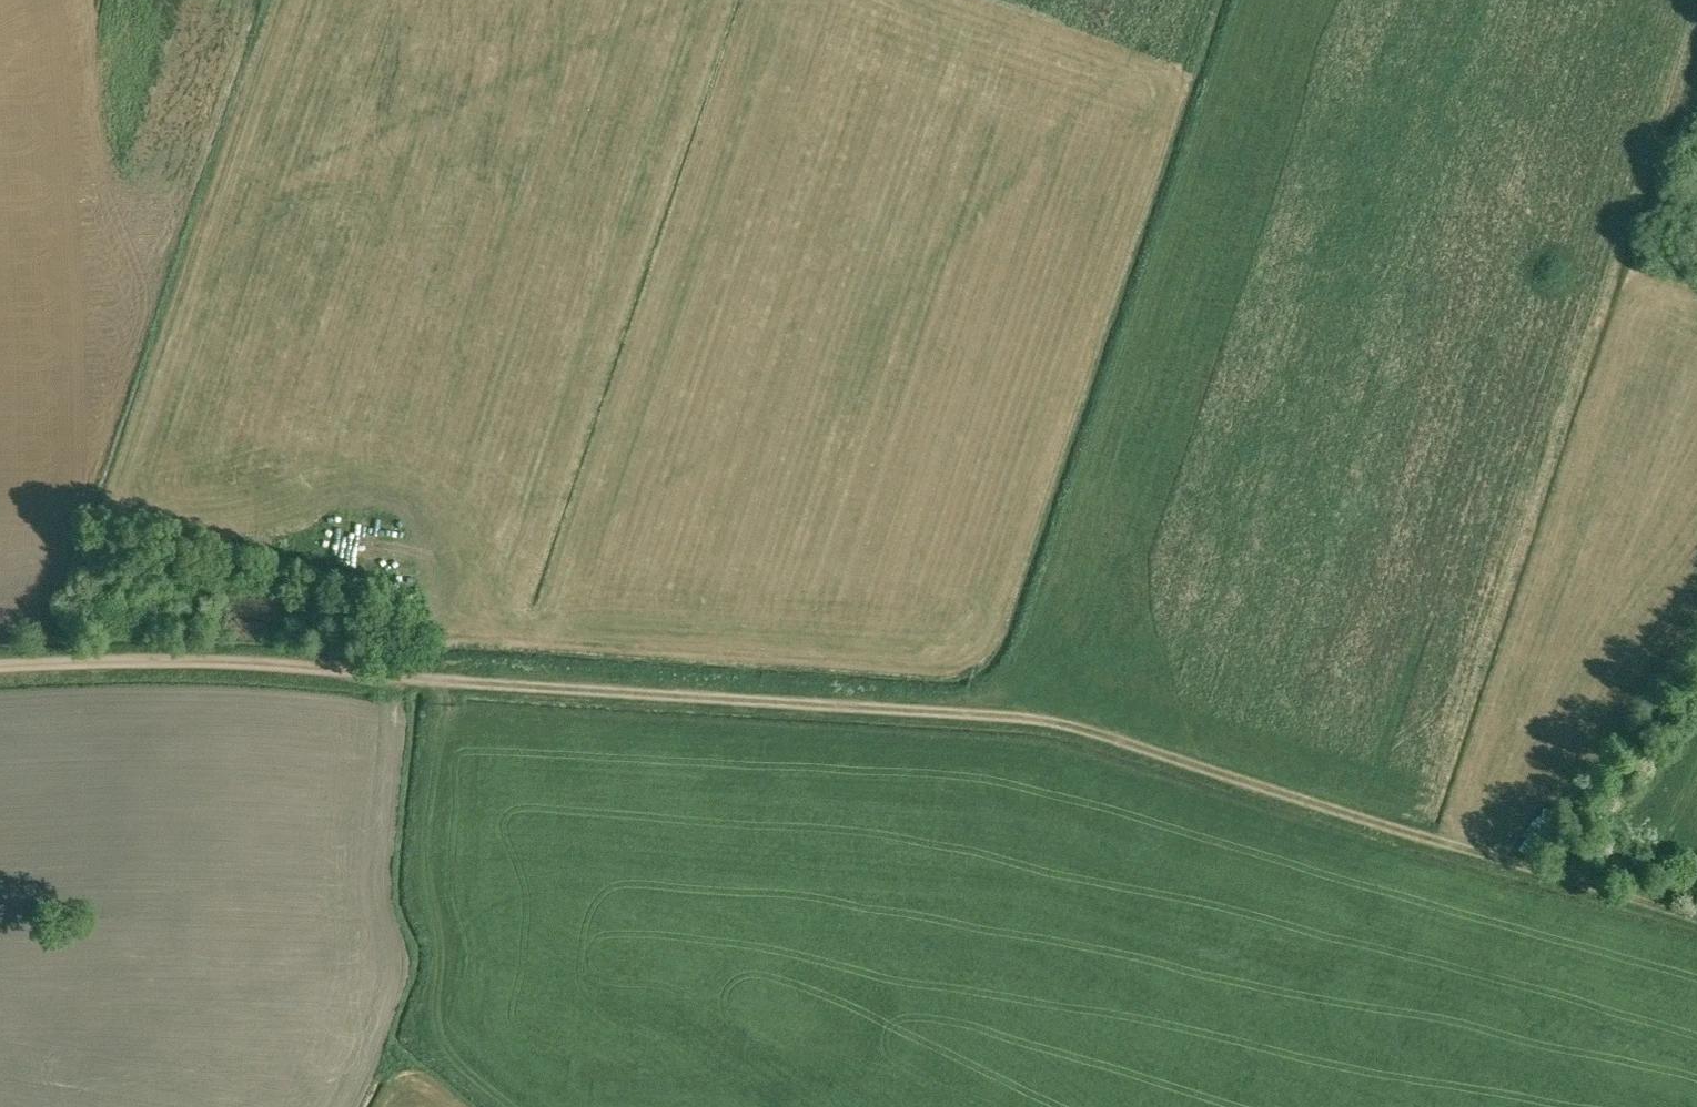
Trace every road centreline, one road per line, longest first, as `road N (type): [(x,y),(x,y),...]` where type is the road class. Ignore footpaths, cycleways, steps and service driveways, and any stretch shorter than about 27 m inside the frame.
road 1 (track): [(0,687),(501,681),(965,713)]

